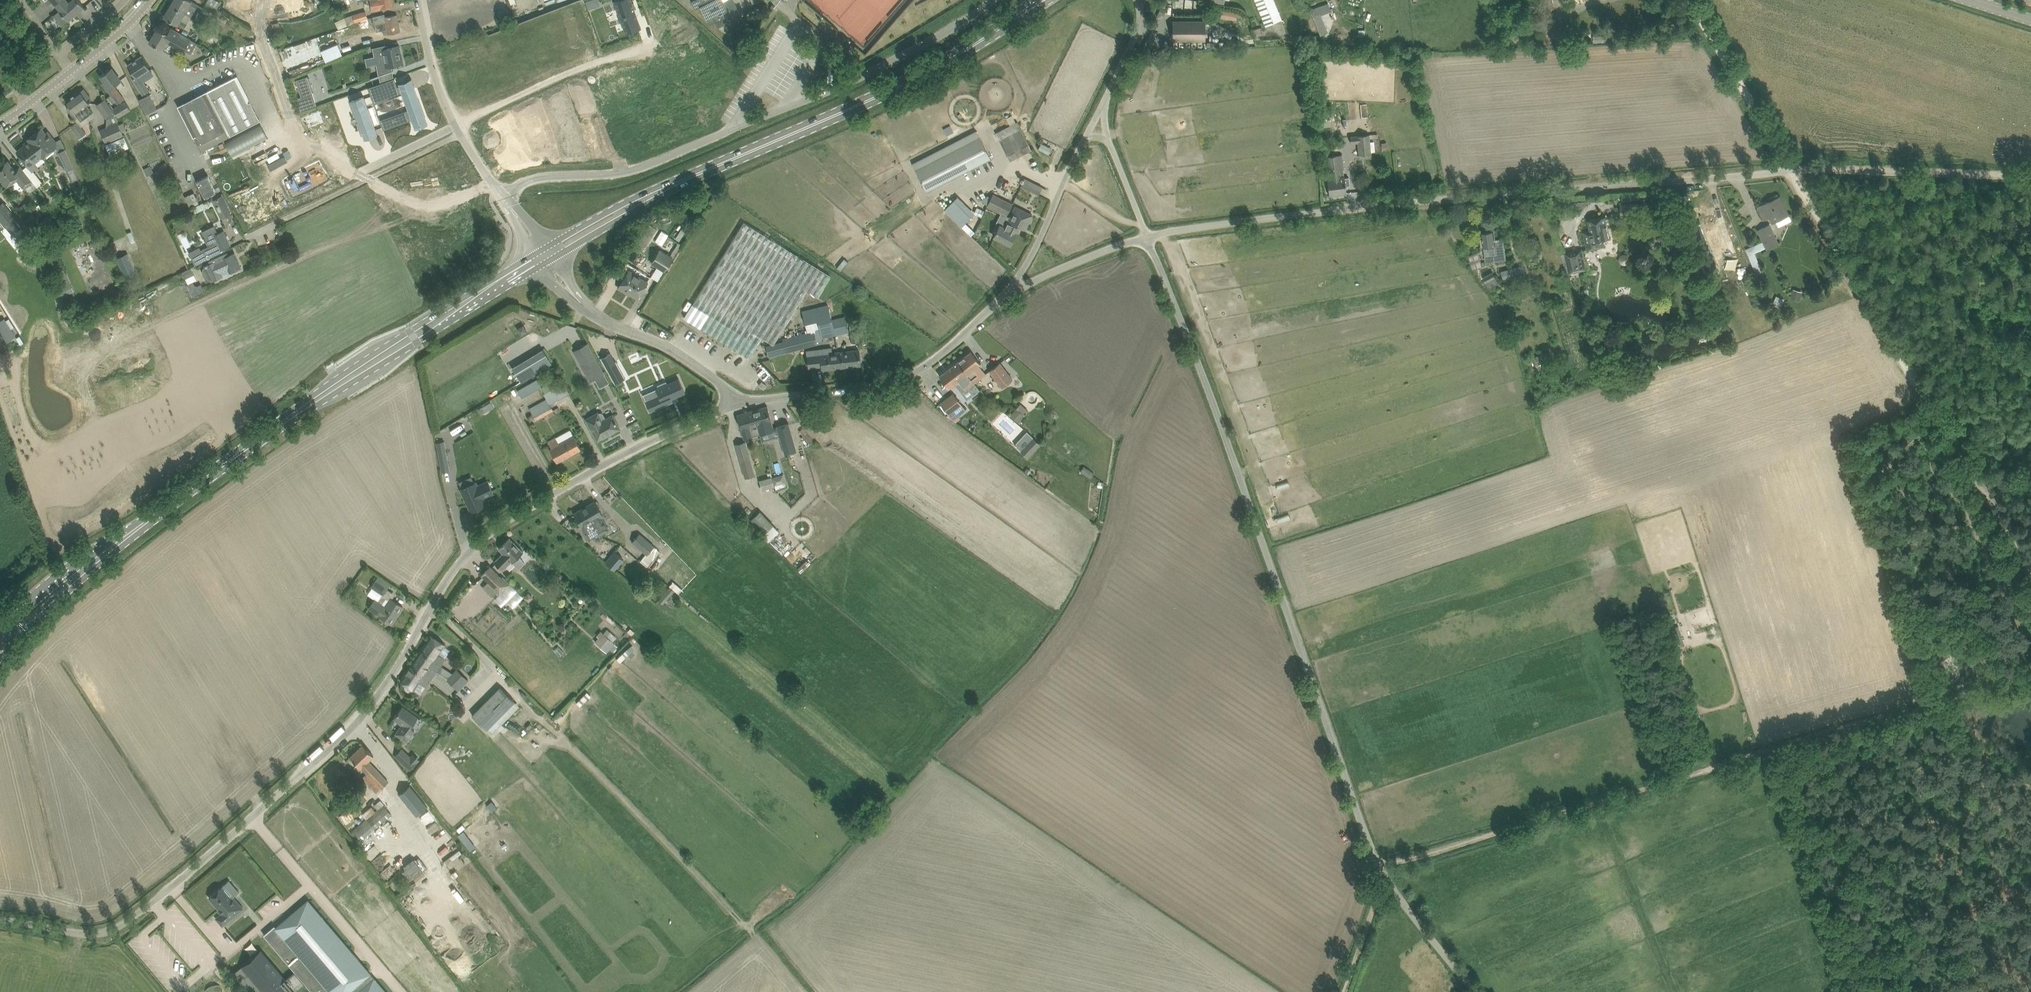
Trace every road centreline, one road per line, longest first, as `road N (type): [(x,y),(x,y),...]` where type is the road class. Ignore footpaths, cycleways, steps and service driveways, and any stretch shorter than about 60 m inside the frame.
road 1 (unclassified): [(0,920),(101,938),(127,926),(355,728),(386,693),(472,559),(515,521),(732,403)]
road 2 (unclassified): [(1148,236),(1791,169),(1692,0)]
road 3 (unclassified): [(1475,991),(1383,878),(1148,236)]
road 4 (unclassified): [(991,0),(851,79),(628,173),(553,175),(502,195)]
road 5 (track): [(2030,586),(1791,169)]
road 6 (secondary): [(146,522),(272,429),(538,259)]
road 7 (secondary): [(644,199),(877,96),(1028,10)]
road 8 (track): [(1775,758),(1377,864)]
road 9 (unclassified): [(732,403),(886,381),(947,351),(1011,290)]
road 10 (track): [(2030,678),(1775,758)]
road 11 (track): [(2030,173),(1791,169)]
road 12 (residential): [(653,42),(570,70),(457,127)]
road 13 (secondary): [(146,522),(68,574),(2,644)]
road 14 (unclassified): [(575,300),(675,352),(732,403)]
road 15 (secondary): [(2,644),(146,522)]
road 16 (unclassified): [(1086,135),(1011,290)]
road 17 (unclassified): [(1011,290),(1148,236)]
road 18 (residential): [(417,0),(457,127)]
road 19 (track): [(1344,991),(1383,878)]

